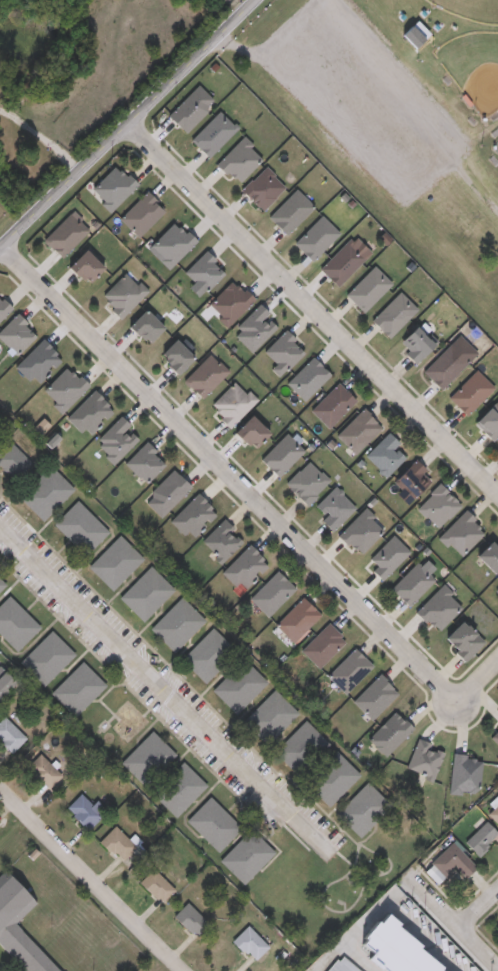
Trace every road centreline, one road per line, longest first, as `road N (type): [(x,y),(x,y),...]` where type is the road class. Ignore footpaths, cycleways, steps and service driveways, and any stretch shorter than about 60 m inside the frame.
road 1 (residential): [(3,247),(465,714)]
road 2 (residential): [(124,128),(497,500)]
road 3 (residential): [(0,522),(330,850)]
road 4 (residential): [(0,250),(254,0)]
road 5 (residential): [(0,782),(191,970)]
road 6 (residential): [(497,956),(413,870)]

